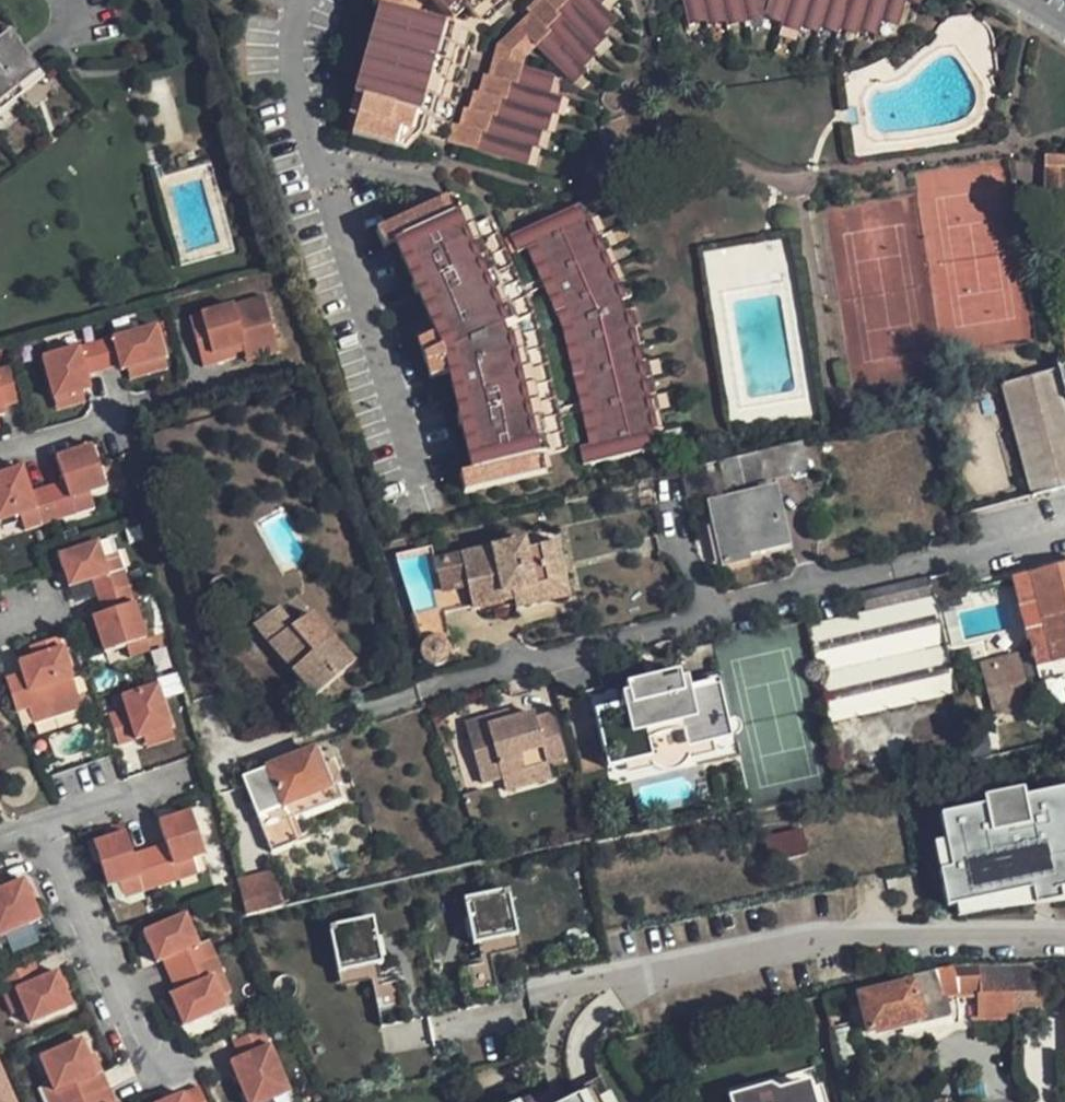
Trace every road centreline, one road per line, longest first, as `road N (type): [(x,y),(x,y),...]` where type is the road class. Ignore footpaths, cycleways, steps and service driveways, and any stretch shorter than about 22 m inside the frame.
road 1 (residential): [(1064,526),(435,683),(224,754),(208,704)]

